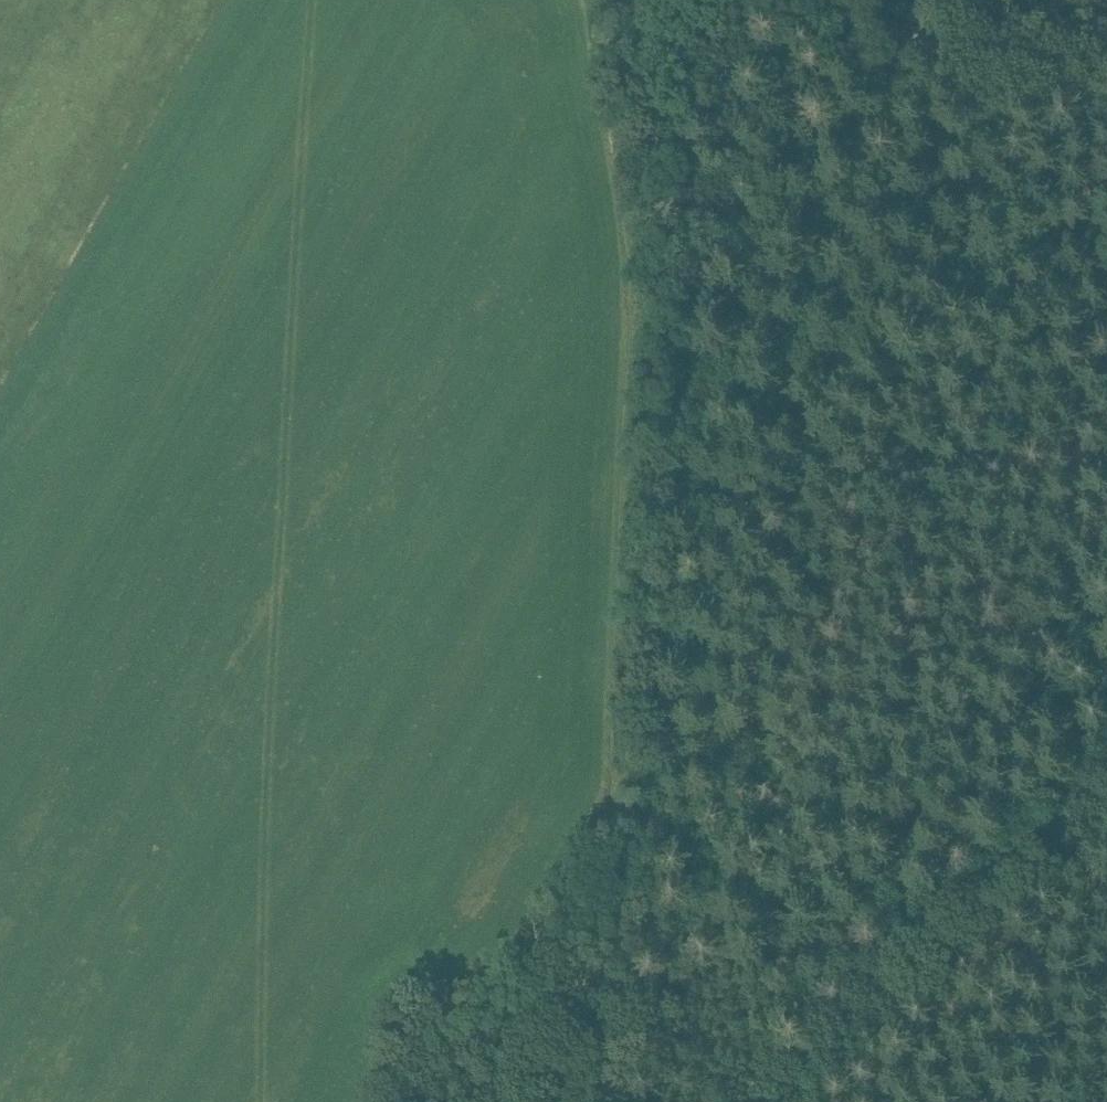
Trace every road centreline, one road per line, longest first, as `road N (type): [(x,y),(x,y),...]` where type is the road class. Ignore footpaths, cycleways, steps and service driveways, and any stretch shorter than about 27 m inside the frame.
road 1 (unclassified): [(1106,114),(790,0)]

